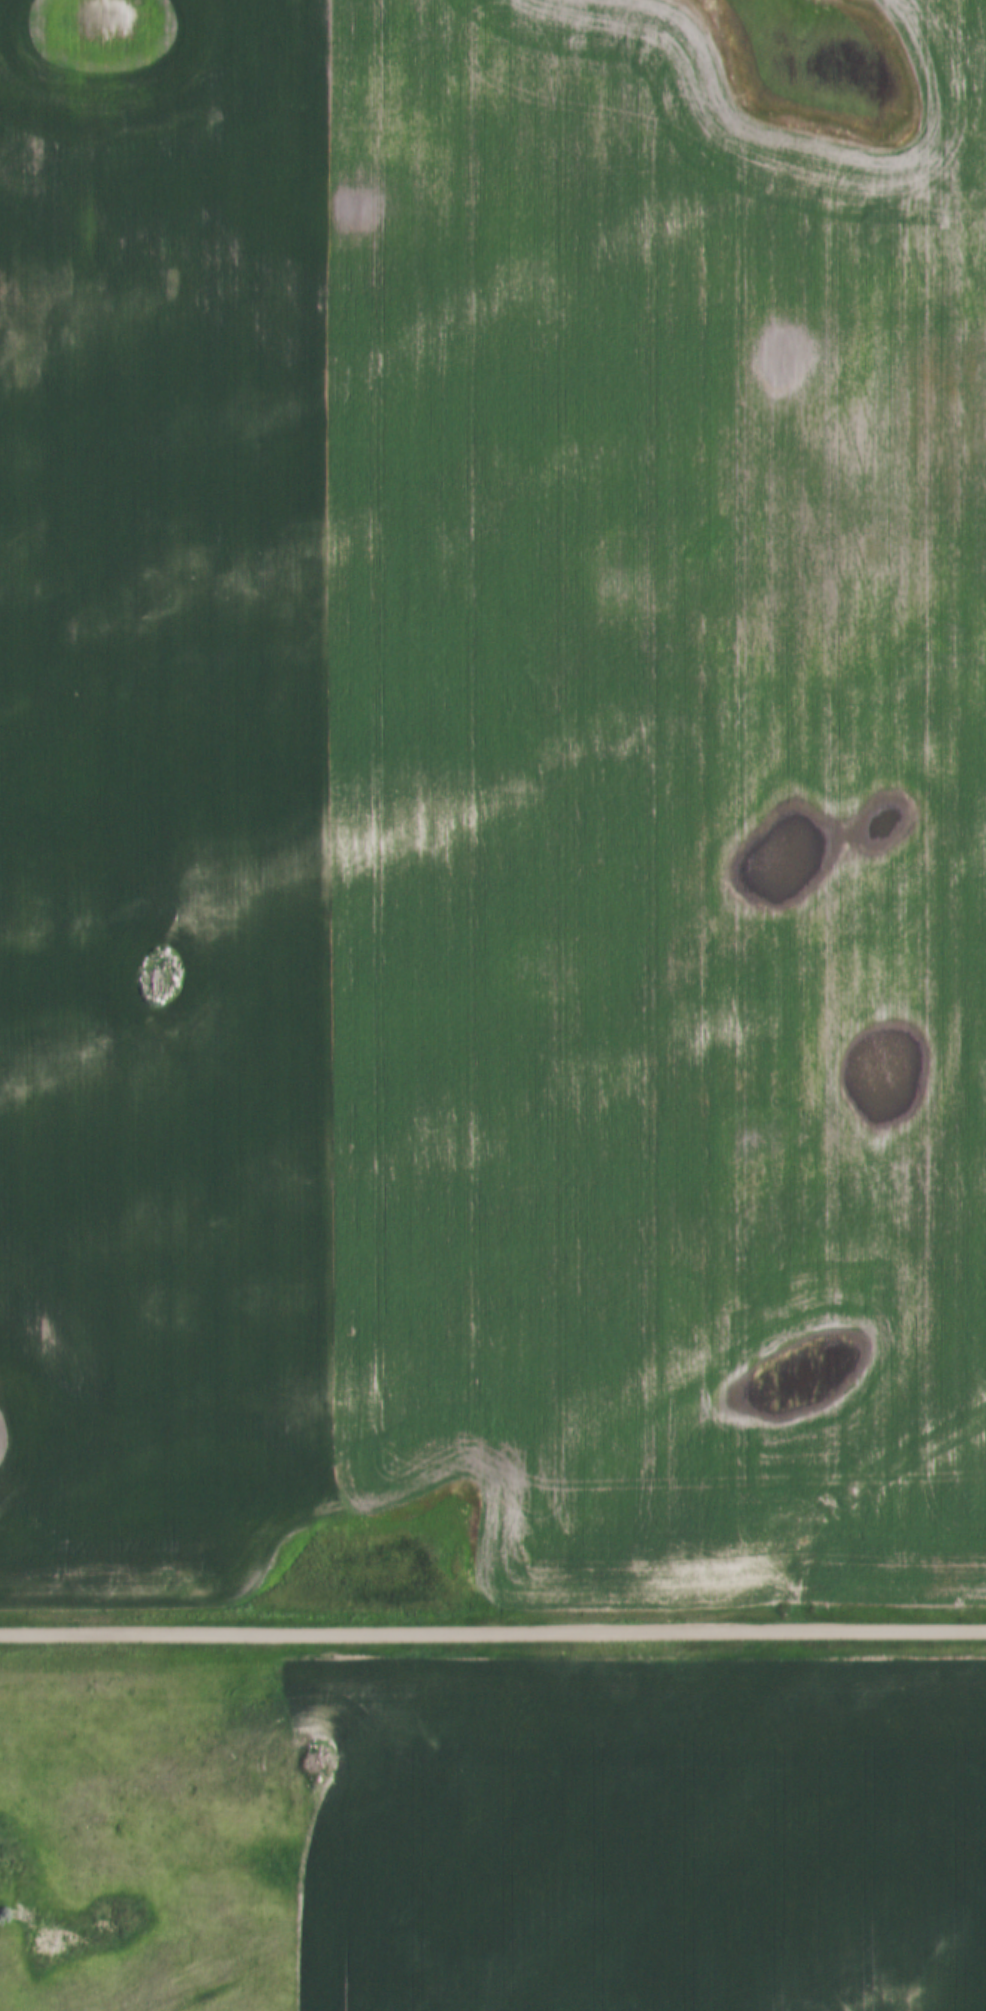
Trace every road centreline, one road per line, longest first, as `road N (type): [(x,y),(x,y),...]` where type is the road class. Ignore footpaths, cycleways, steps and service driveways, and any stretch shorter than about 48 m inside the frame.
road 1 (residential): [(0,1633),(985,1630)]

